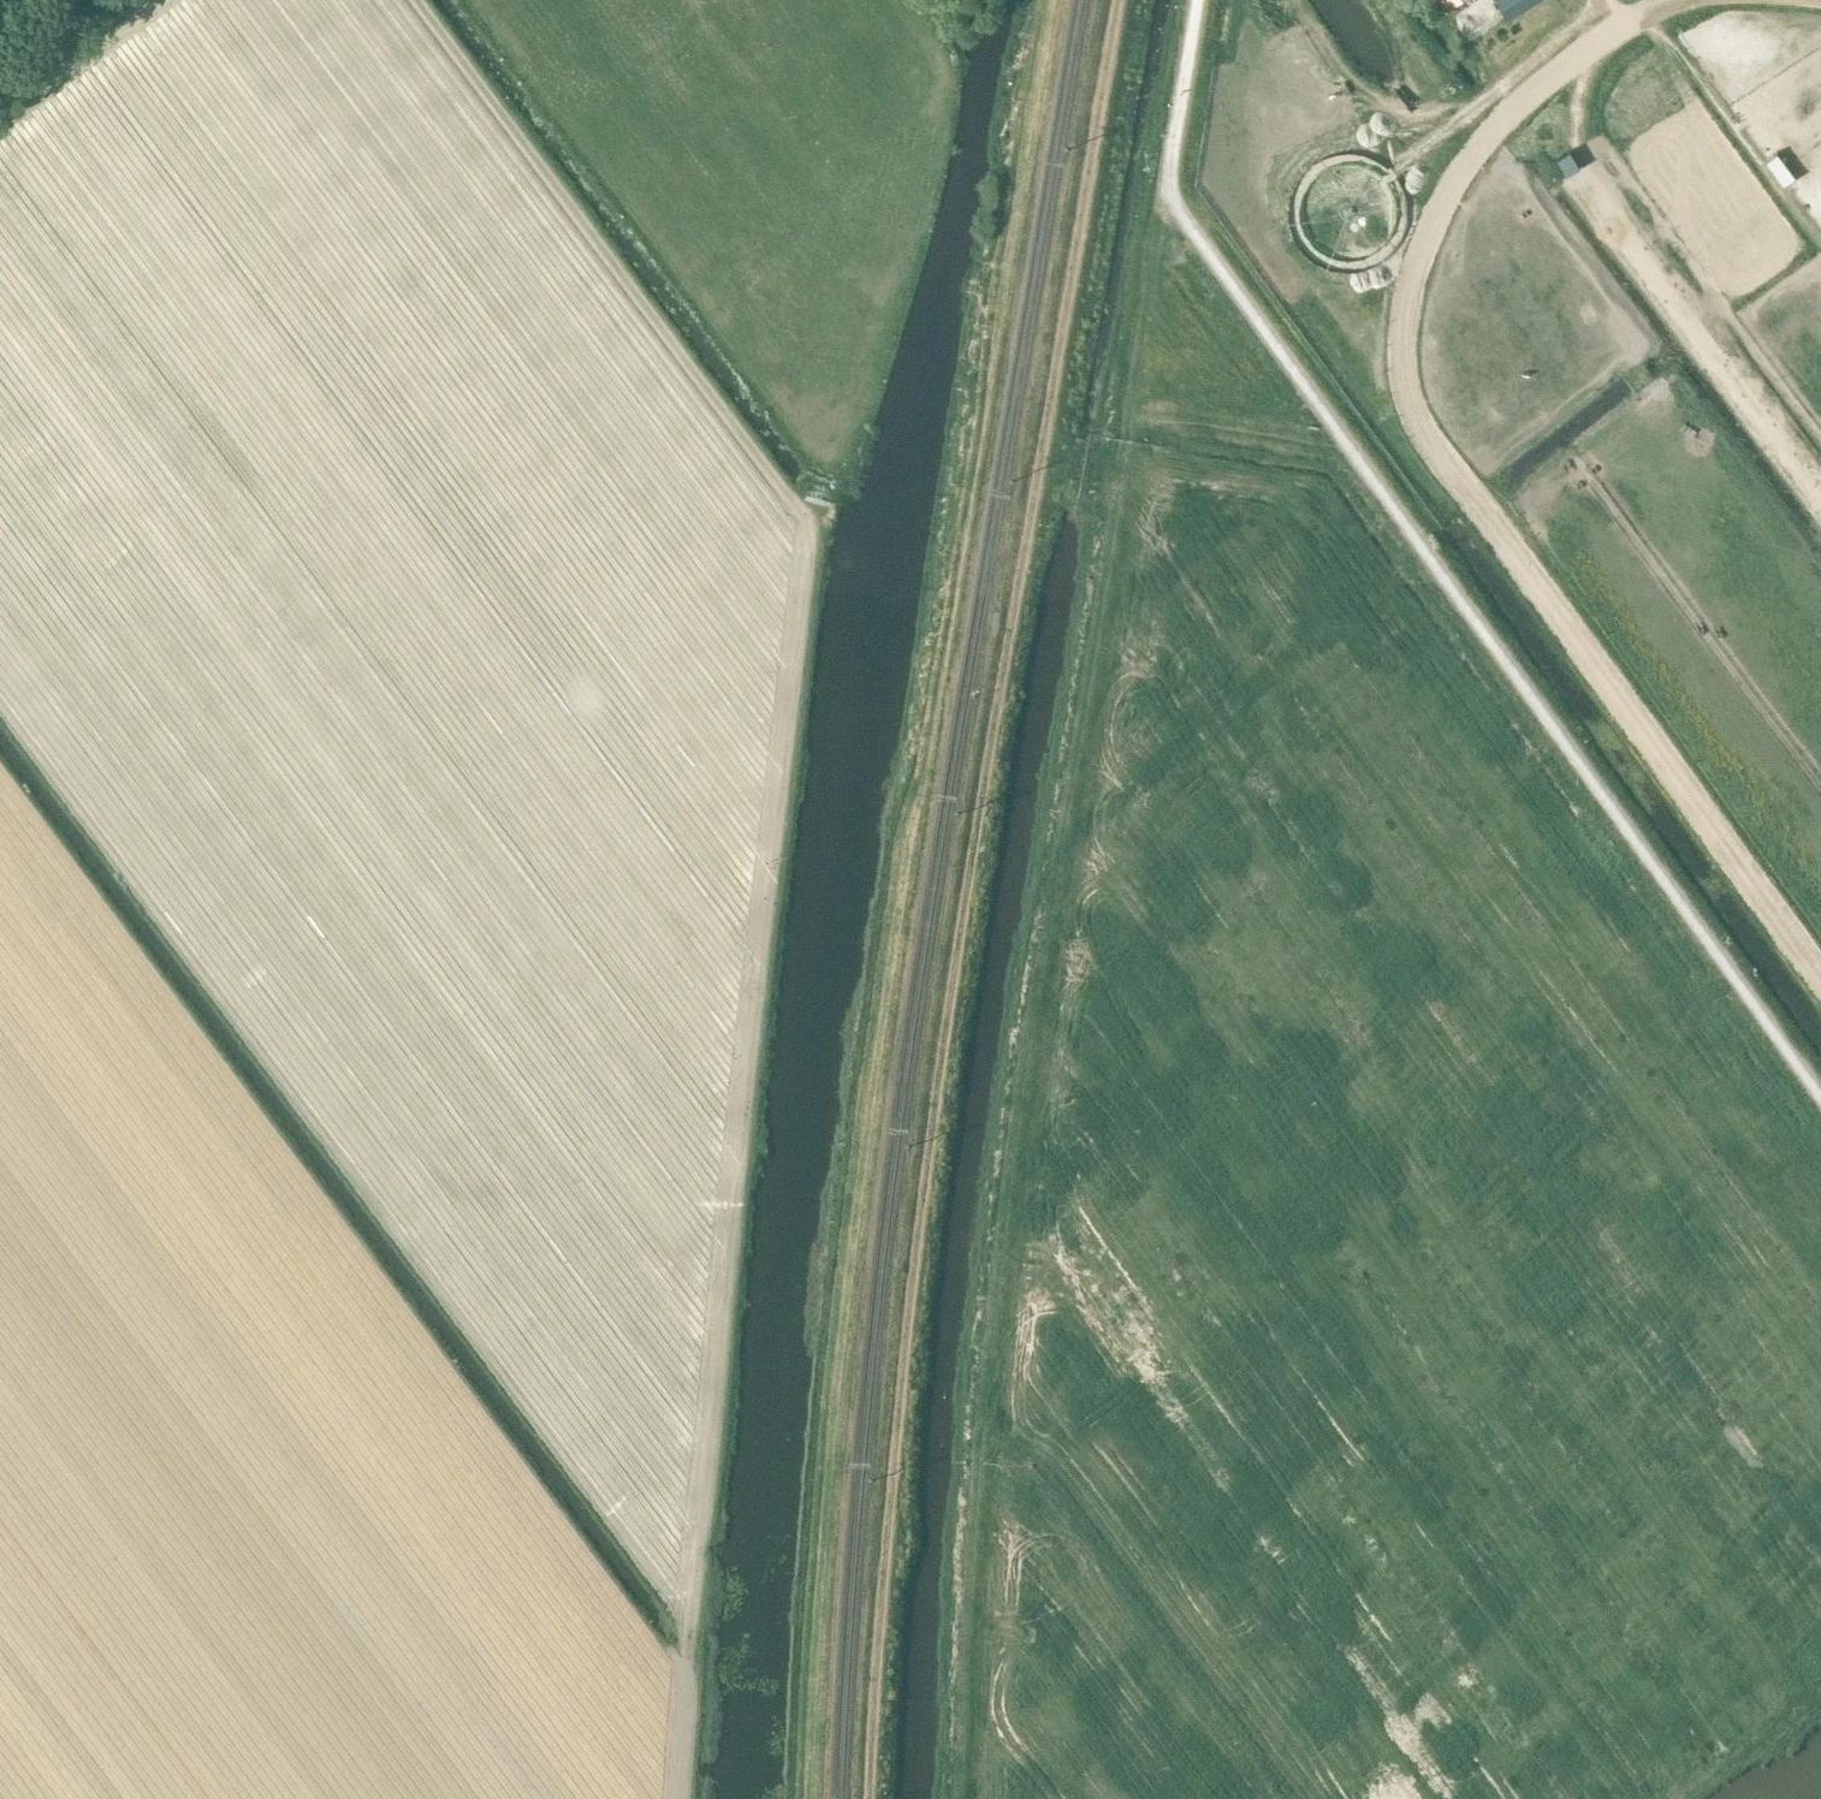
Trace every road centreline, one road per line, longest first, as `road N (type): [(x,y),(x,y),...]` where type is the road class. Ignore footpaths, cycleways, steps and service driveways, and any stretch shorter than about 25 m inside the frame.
road 1 (track): [(1820,1098),(1168,190),(1199,0)]

